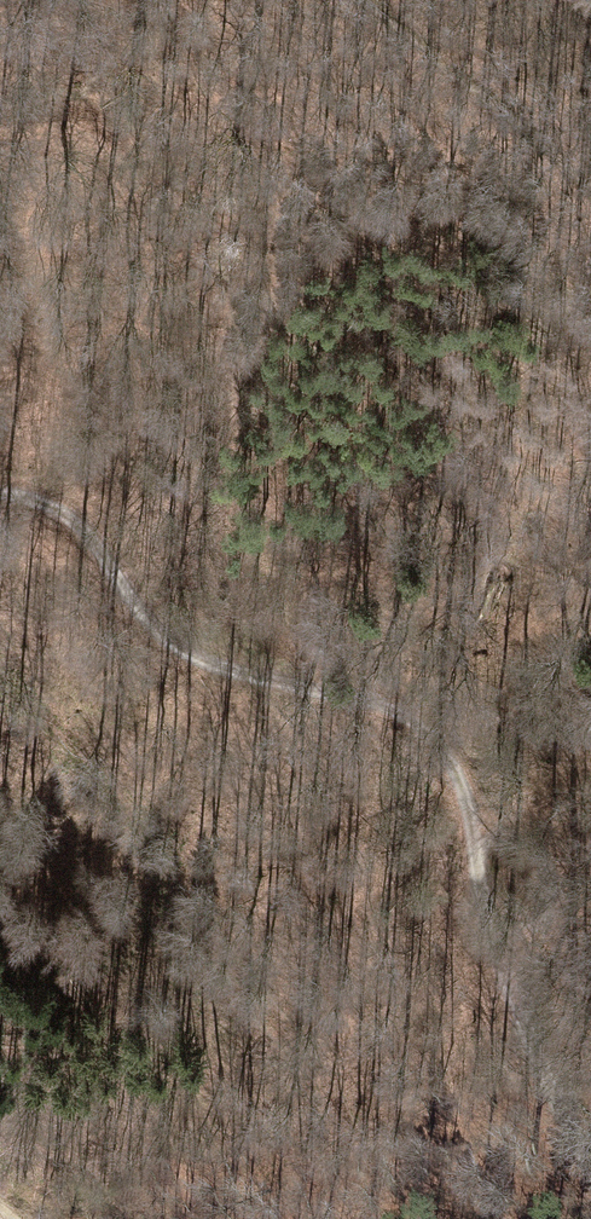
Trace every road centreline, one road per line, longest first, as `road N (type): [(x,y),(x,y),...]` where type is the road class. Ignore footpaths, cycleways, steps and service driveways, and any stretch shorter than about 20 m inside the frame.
road 1 (track): [(361,699),(272,630),(228,535),(229,334),(163,183),(97,116),(0,113)]
road 2 (track): [(590,1164),(493,948),(457,769),(413,721),(361,699)]
road 3 (track): [(361,699),(230,669),(166,640),(96,542),(44,503),(0,495)]

